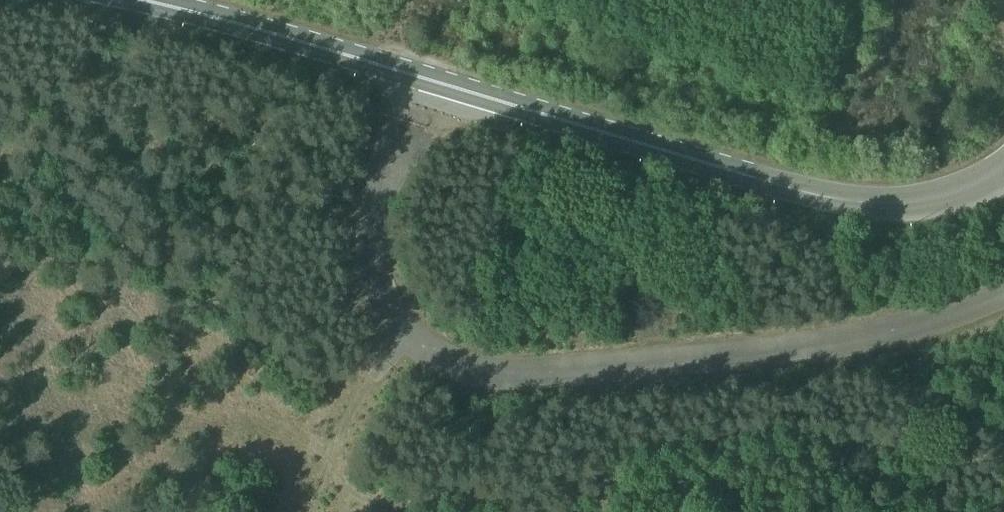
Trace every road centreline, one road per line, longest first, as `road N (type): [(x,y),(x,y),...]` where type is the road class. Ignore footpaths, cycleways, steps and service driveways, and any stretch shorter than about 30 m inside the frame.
road 1 (tertiary): [(1003,169),(926,203),(798,192),(140,0)]

